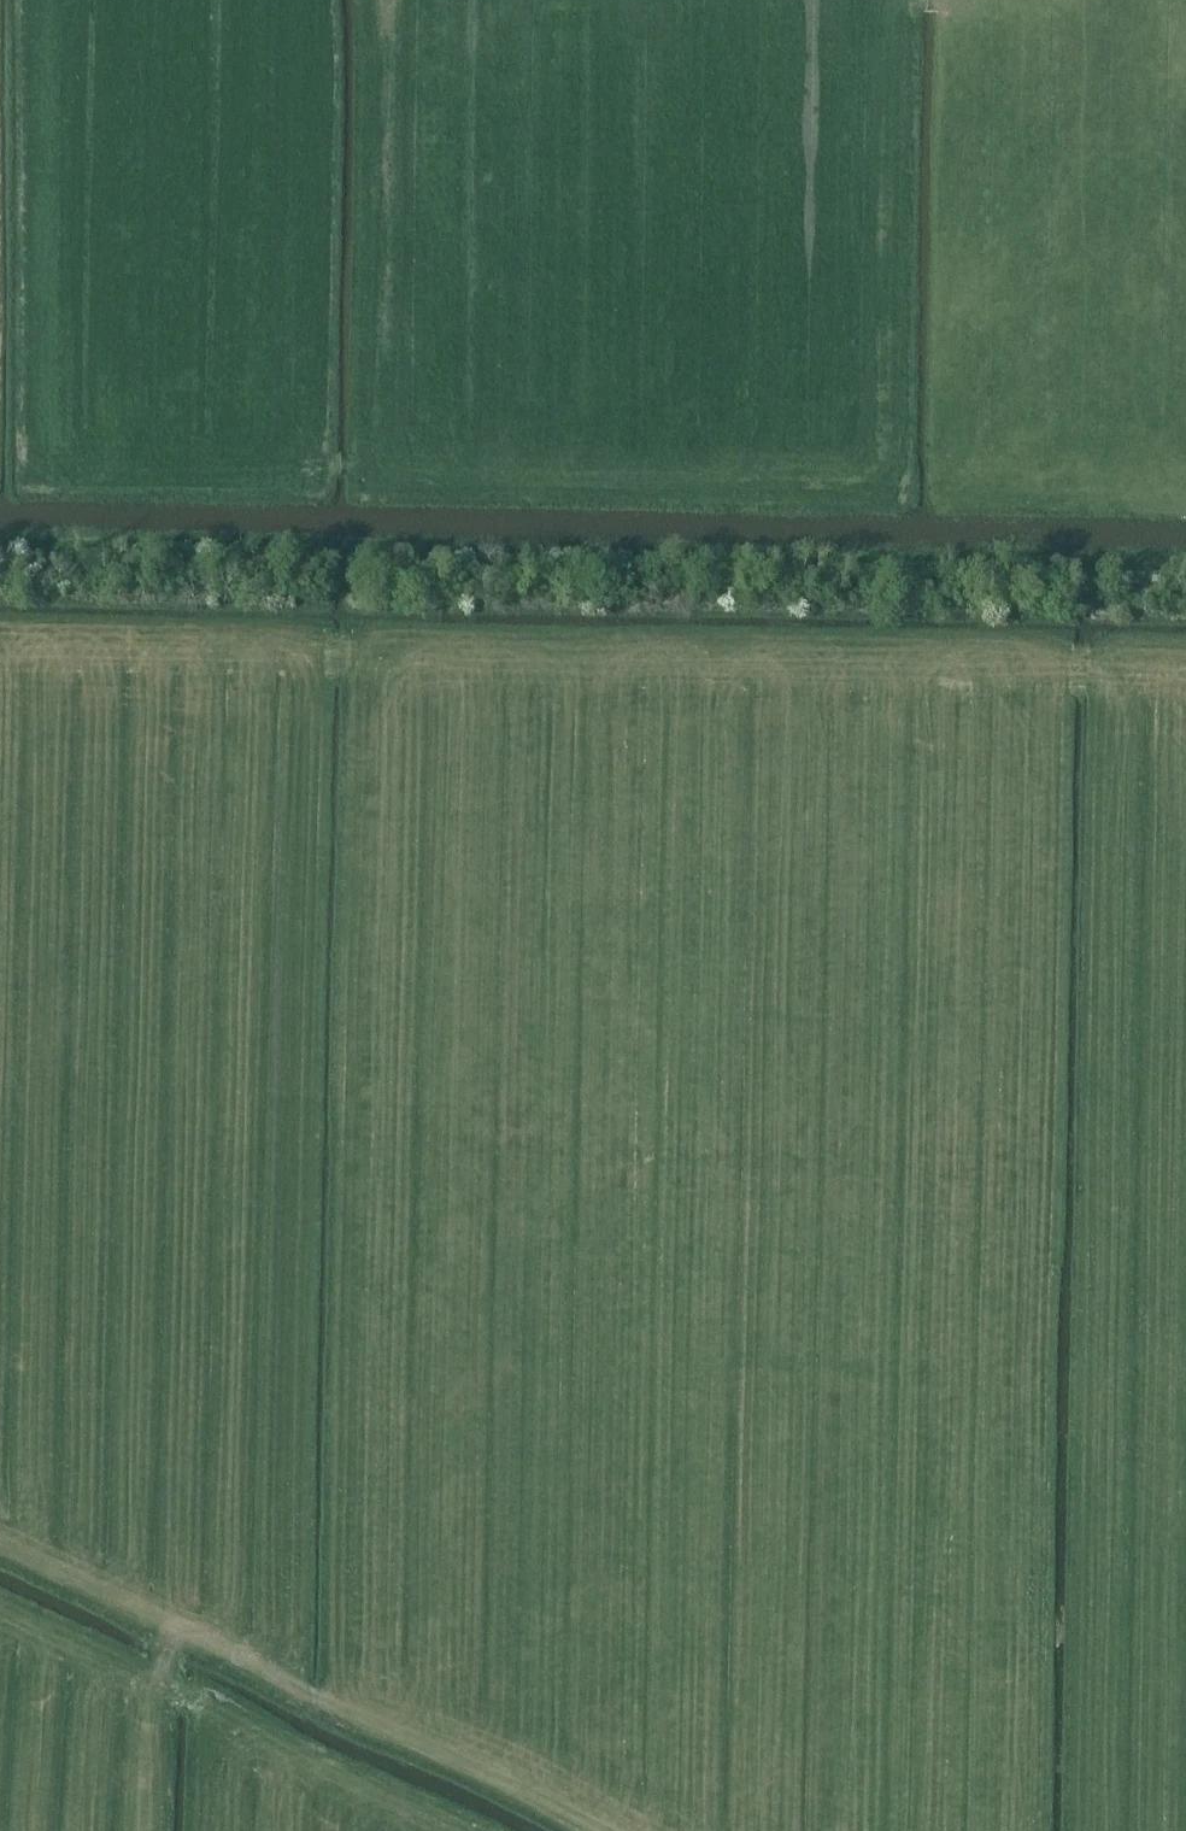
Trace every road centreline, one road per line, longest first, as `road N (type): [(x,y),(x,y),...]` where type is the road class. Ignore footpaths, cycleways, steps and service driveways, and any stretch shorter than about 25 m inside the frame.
road 1 (track): [(1185,568),(0,548)]

